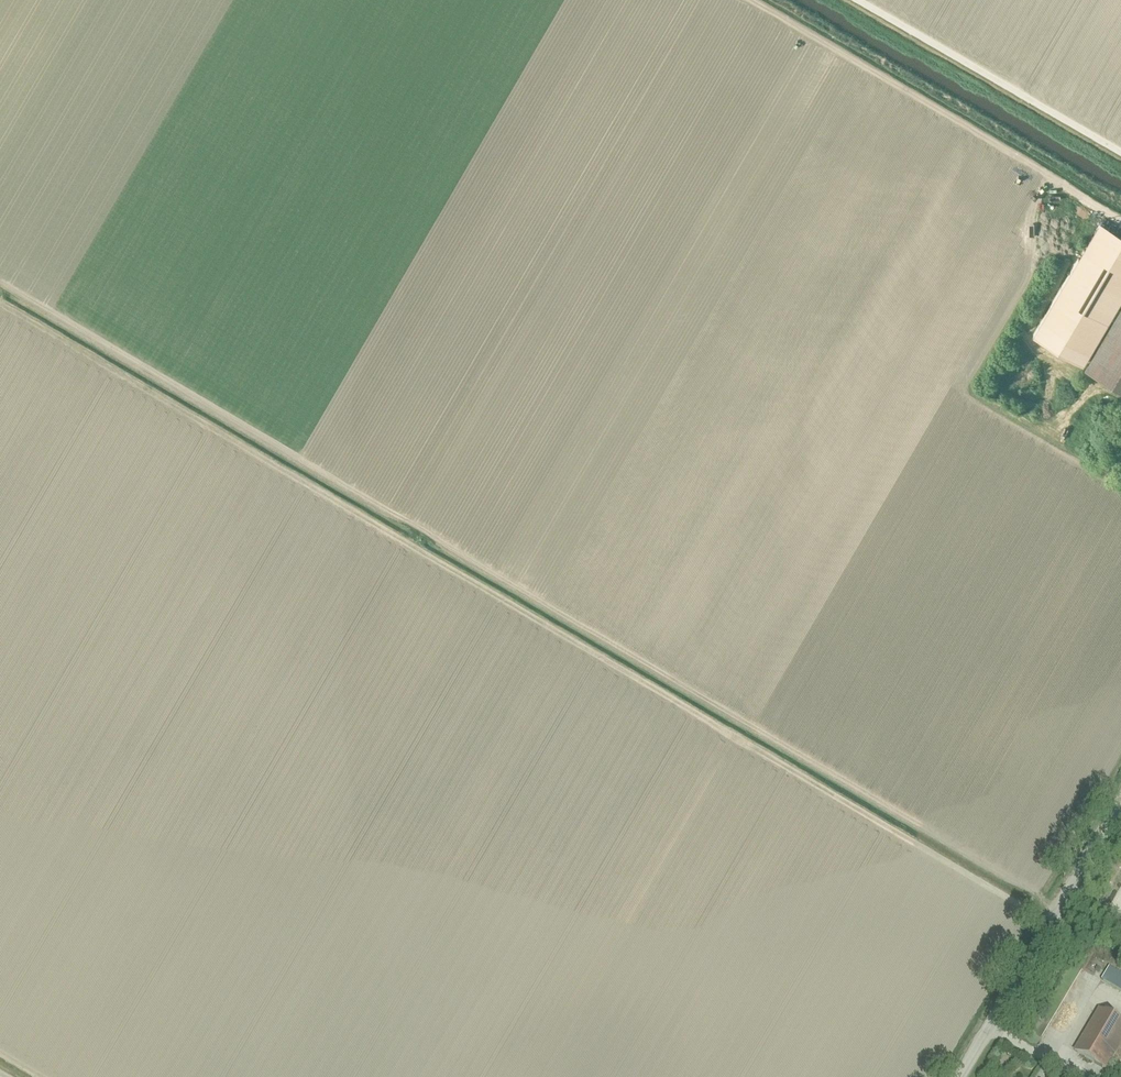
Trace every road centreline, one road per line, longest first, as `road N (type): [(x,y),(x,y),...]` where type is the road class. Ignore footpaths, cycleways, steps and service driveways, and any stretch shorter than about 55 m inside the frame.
road 1 (unclassified): [(960,1076),(1120,801)]

